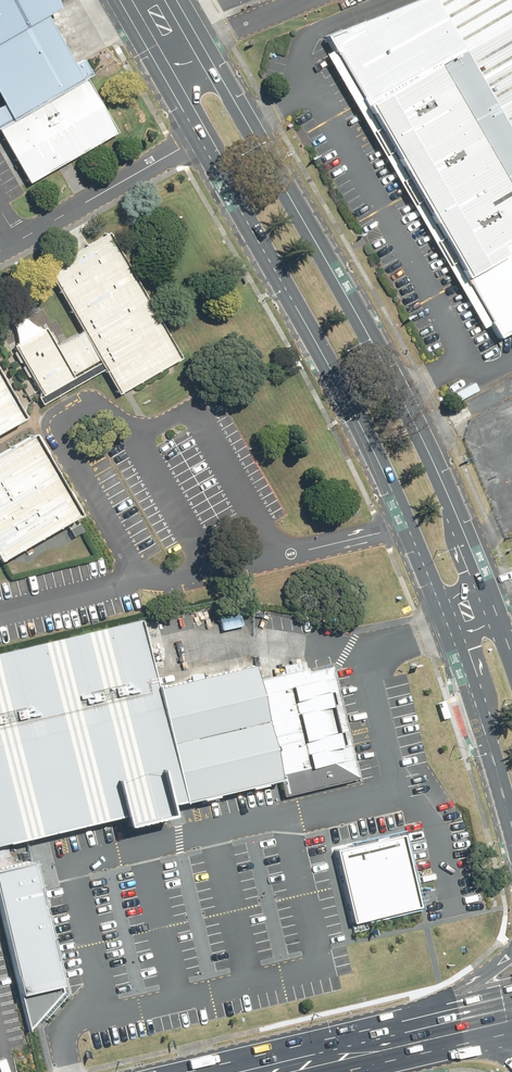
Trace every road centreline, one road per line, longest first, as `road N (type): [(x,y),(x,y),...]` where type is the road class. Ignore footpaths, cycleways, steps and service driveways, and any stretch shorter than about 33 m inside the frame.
road 1 (secondary): [(199,46),(372,344),(490,599)]
road 2 (secondary): [(444,621),(336,370),(164,66)]
road 3 (primary): [(182,1071),(407,1019)]
road 4 (secondary): [(511,827),(444,621)]
road 5 (primary): [(487,1040),(346,1071)]
road 6 (primary): [(407,1019),(511,954)]

